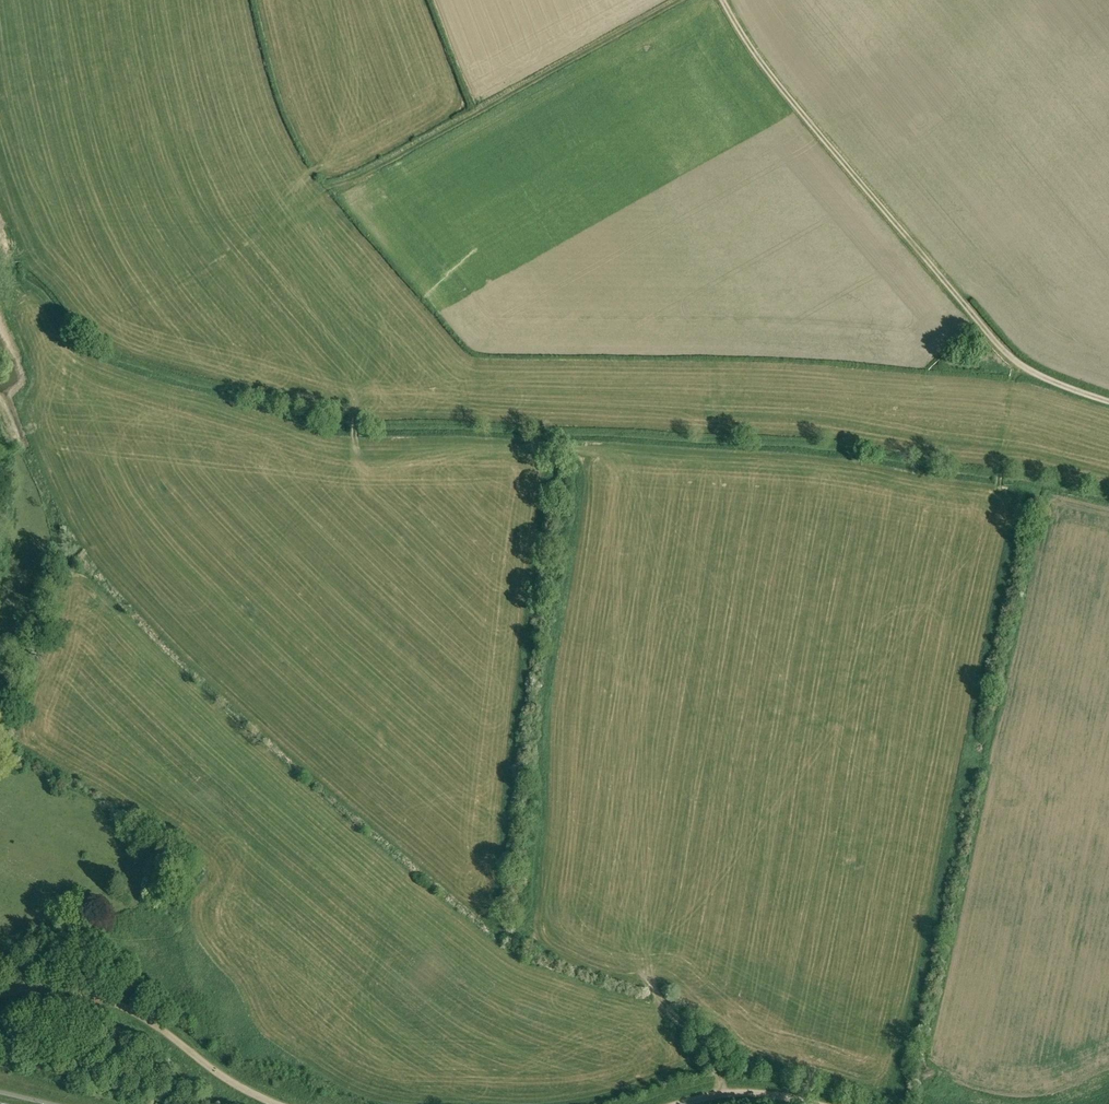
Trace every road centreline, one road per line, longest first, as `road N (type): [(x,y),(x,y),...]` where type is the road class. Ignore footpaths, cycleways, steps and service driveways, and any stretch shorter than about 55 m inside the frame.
road 1 (track): [(1108,397),(1028,374),(812,124),(724,0)]
road 2 (track): [(681,0),(329,192)]
road 3 (unclassified): [(274,1103),(226,1080),(122,1004),(50,985),(0,993)]
road 4 (unclassified): [(810,1103),(742,1093),(683,1103)]

